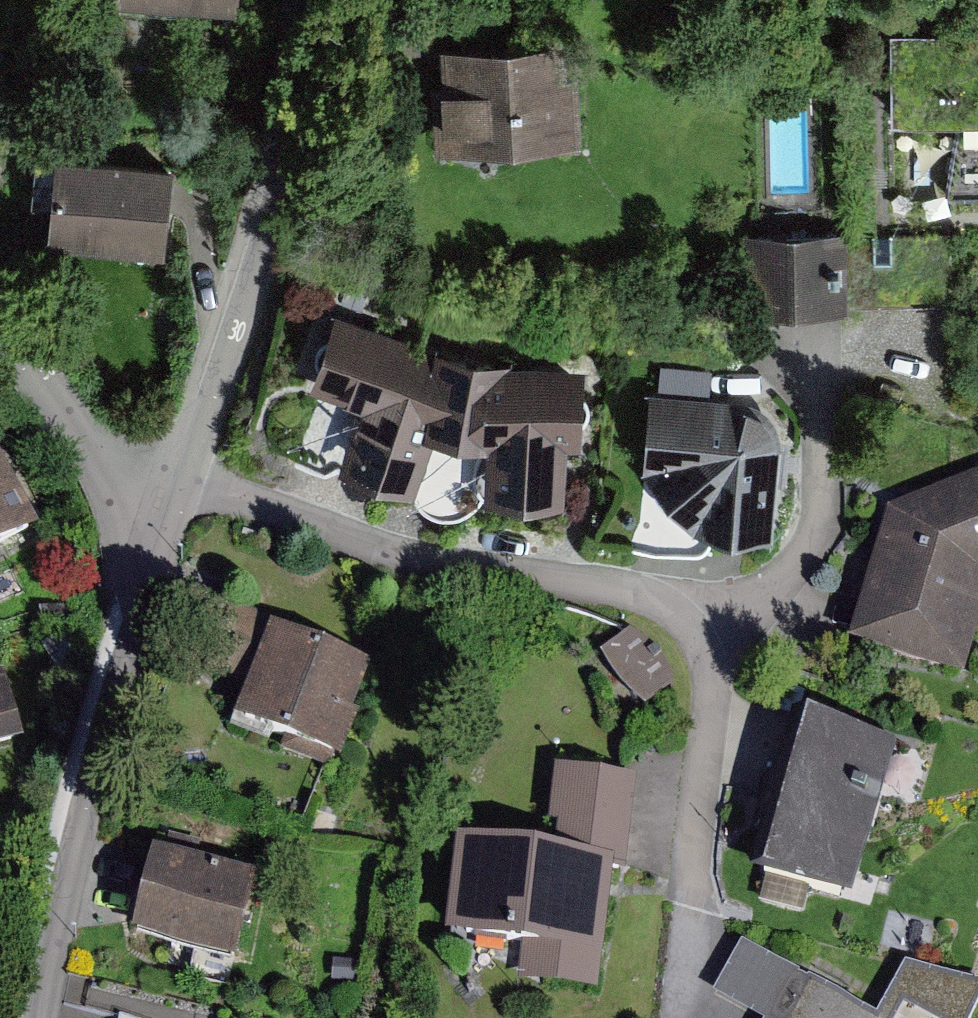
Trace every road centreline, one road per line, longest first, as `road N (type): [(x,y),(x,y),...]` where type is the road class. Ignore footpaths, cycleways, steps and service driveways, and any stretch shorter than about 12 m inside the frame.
road 1 (residential): [(181,482),(406,559),(617,594),(686,625),(702,647),(708,698),(672,1017)]
road 2 (residential): [(41,1017),(85,798),(181,482)]
road 3 (residential): [(181,482),(288,185),(319,0)]
road 4 (residential): [(0,319),(78,432),(120,462),(181,482)]

